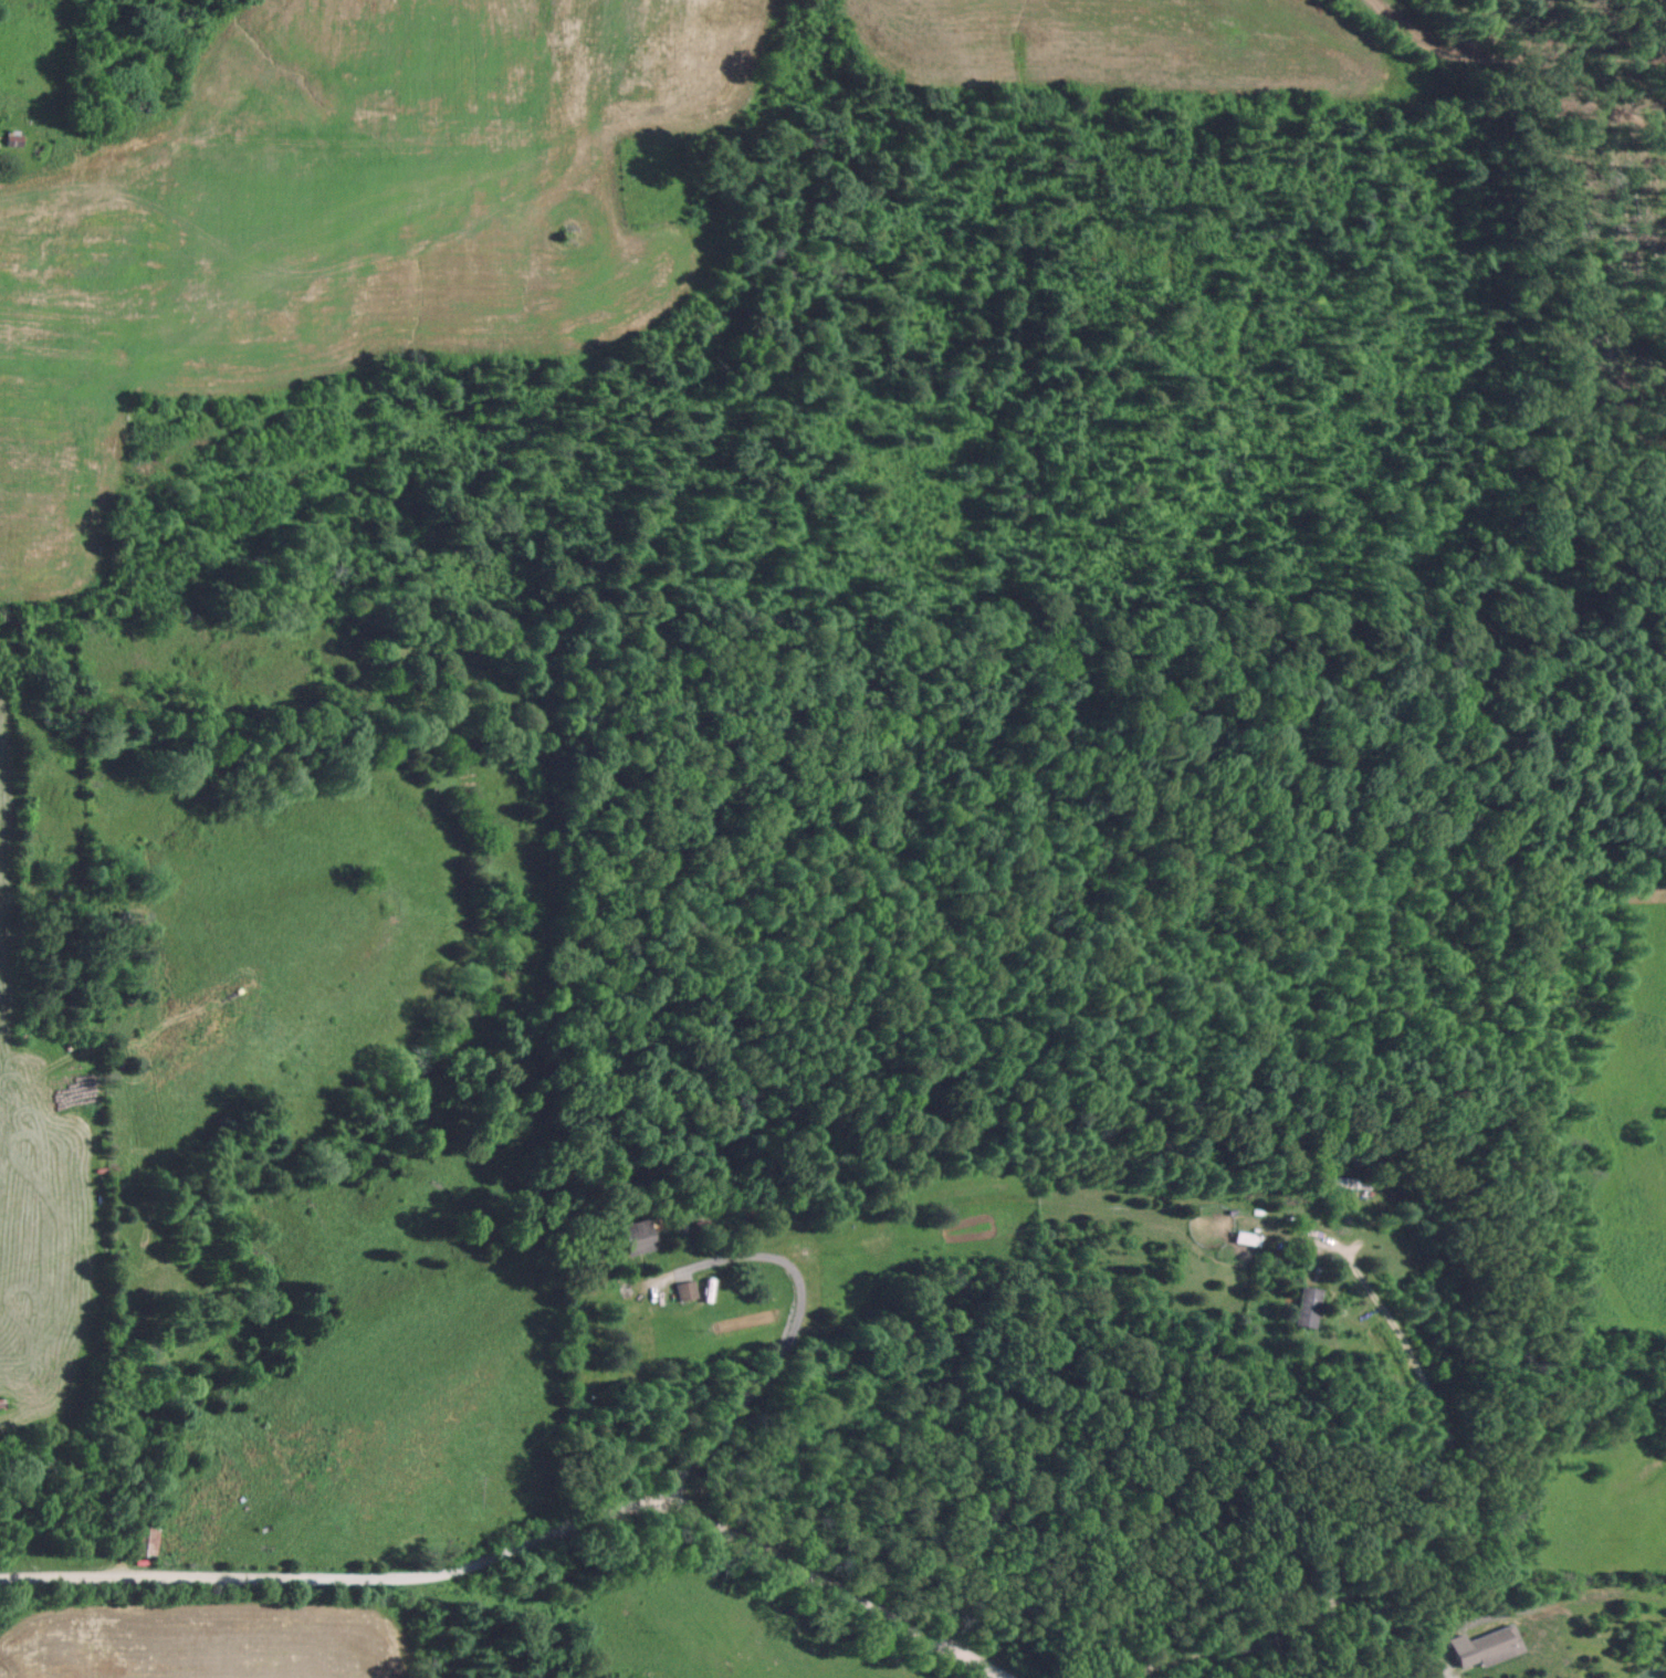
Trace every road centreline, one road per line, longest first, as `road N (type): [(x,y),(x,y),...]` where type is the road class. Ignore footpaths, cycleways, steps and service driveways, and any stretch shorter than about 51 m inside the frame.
road 1 (residential): [(0,1577),(425,1574),(469,1565),(599,1512),(661,1502),(1011,1677)]

